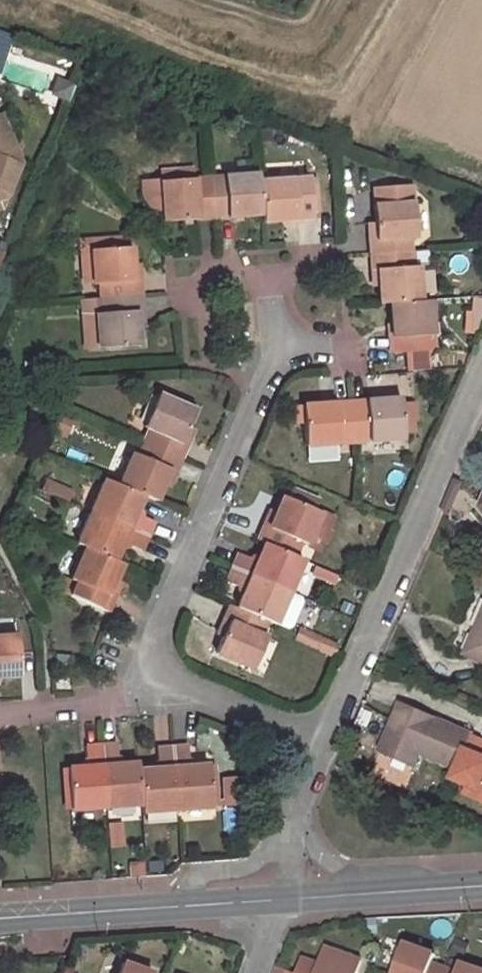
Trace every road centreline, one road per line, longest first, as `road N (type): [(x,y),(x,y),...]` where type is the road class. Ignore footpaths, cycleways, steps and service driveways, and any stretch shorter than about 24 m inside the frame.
road 1 (residential): [(481,364),(324,740)]
road 2 (residential): [(267,301),(269,355),(152,640),(153,669)]
road 3 (residential): [(153,669),(324,740)]
road 4 (tertiary): [(174,906),(0,917)]
road 5 (residential): [(153,669),(122,700),(0,711)]
road 6 (residential): [(174,906),(199,874),(235,872),(289,830)]

